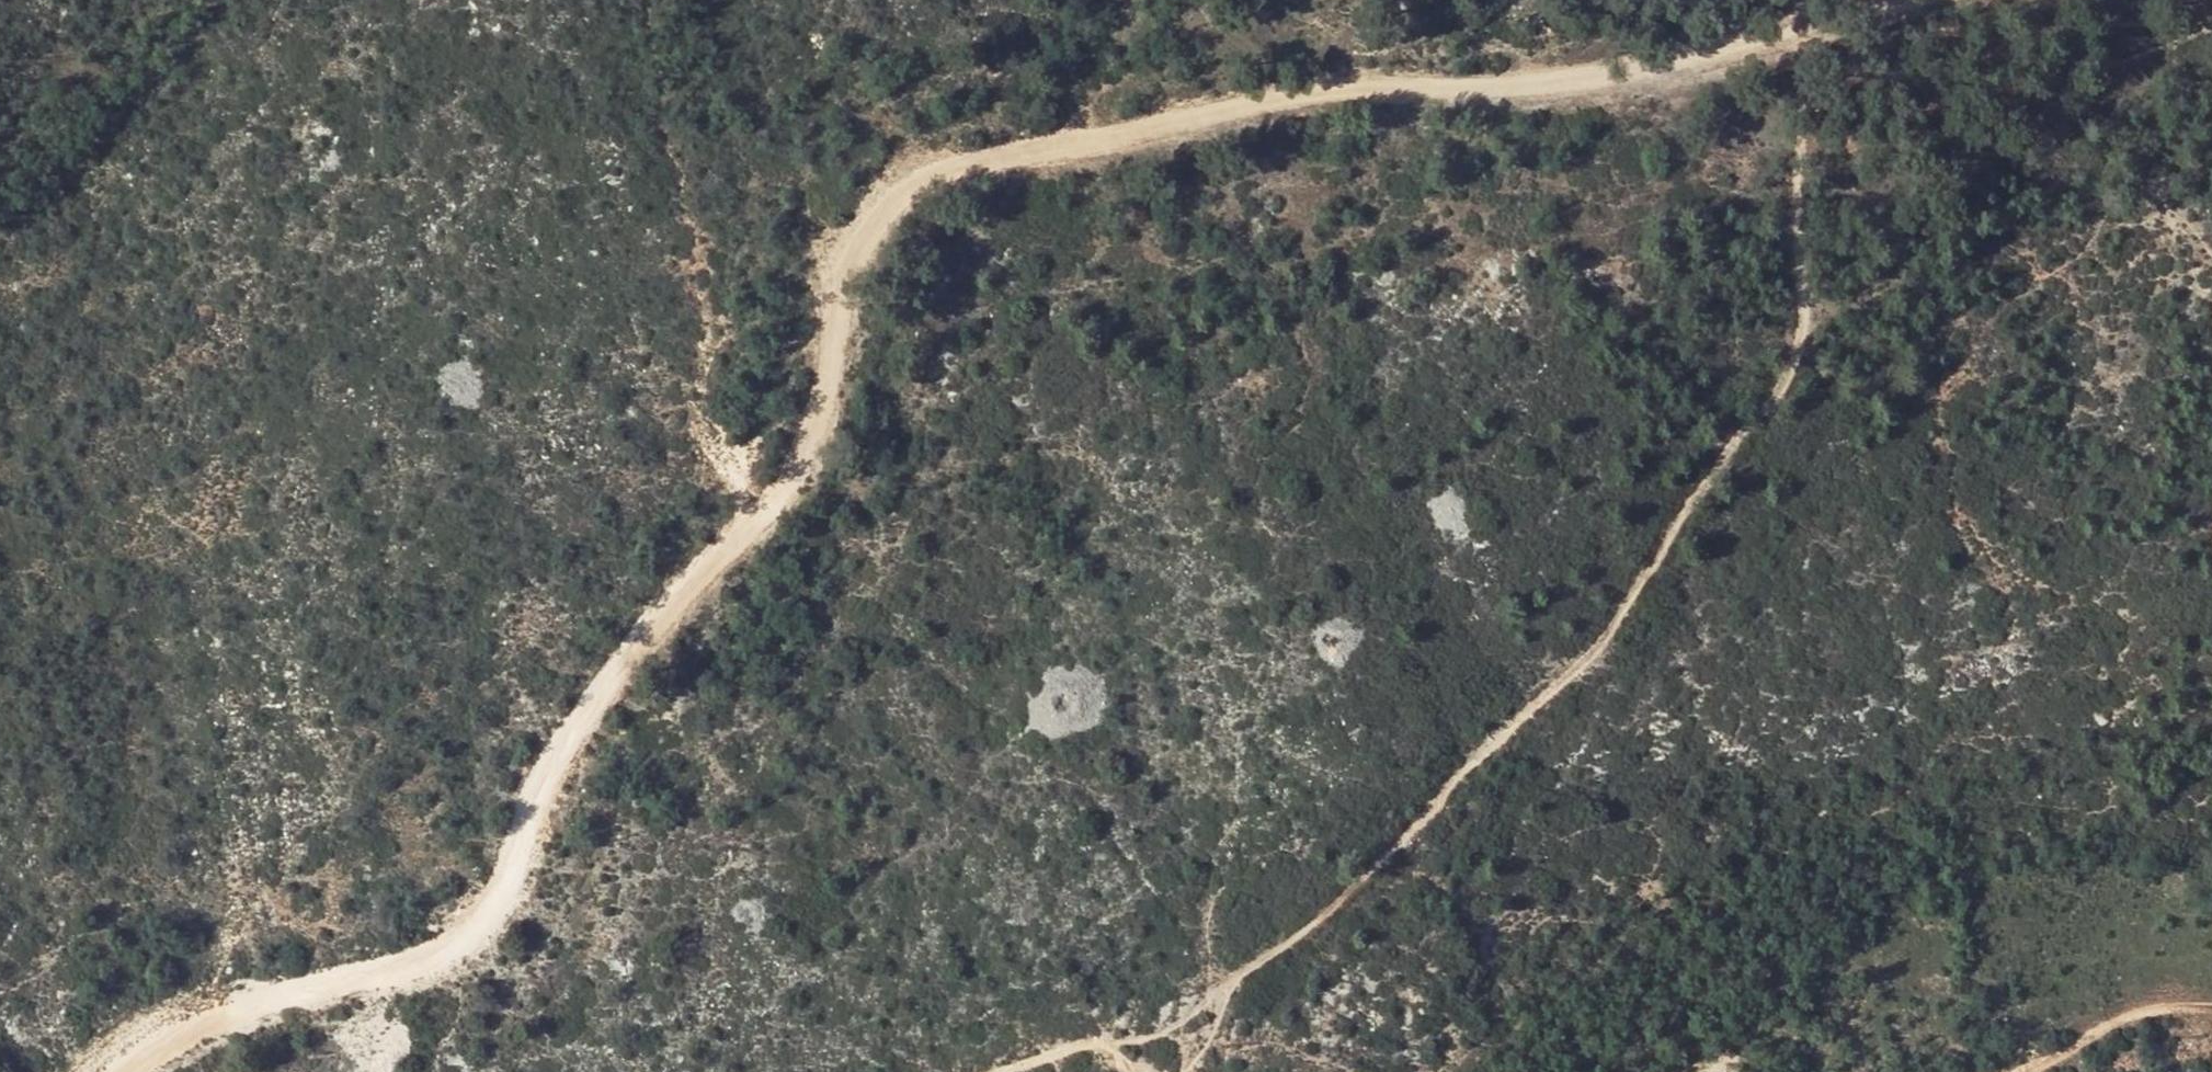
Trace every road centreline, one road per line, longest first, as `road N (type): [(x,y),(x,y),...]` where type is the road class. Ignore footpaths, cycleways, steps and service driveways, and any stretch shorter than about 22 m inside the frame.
road 1 (track): [(143,1071),(269,998),(473,946),(568,748),(738,548),(804,453),(842,297),(891,198),(961,163),(1118,138),(1267,100),(1600,80),(1933,0)]

